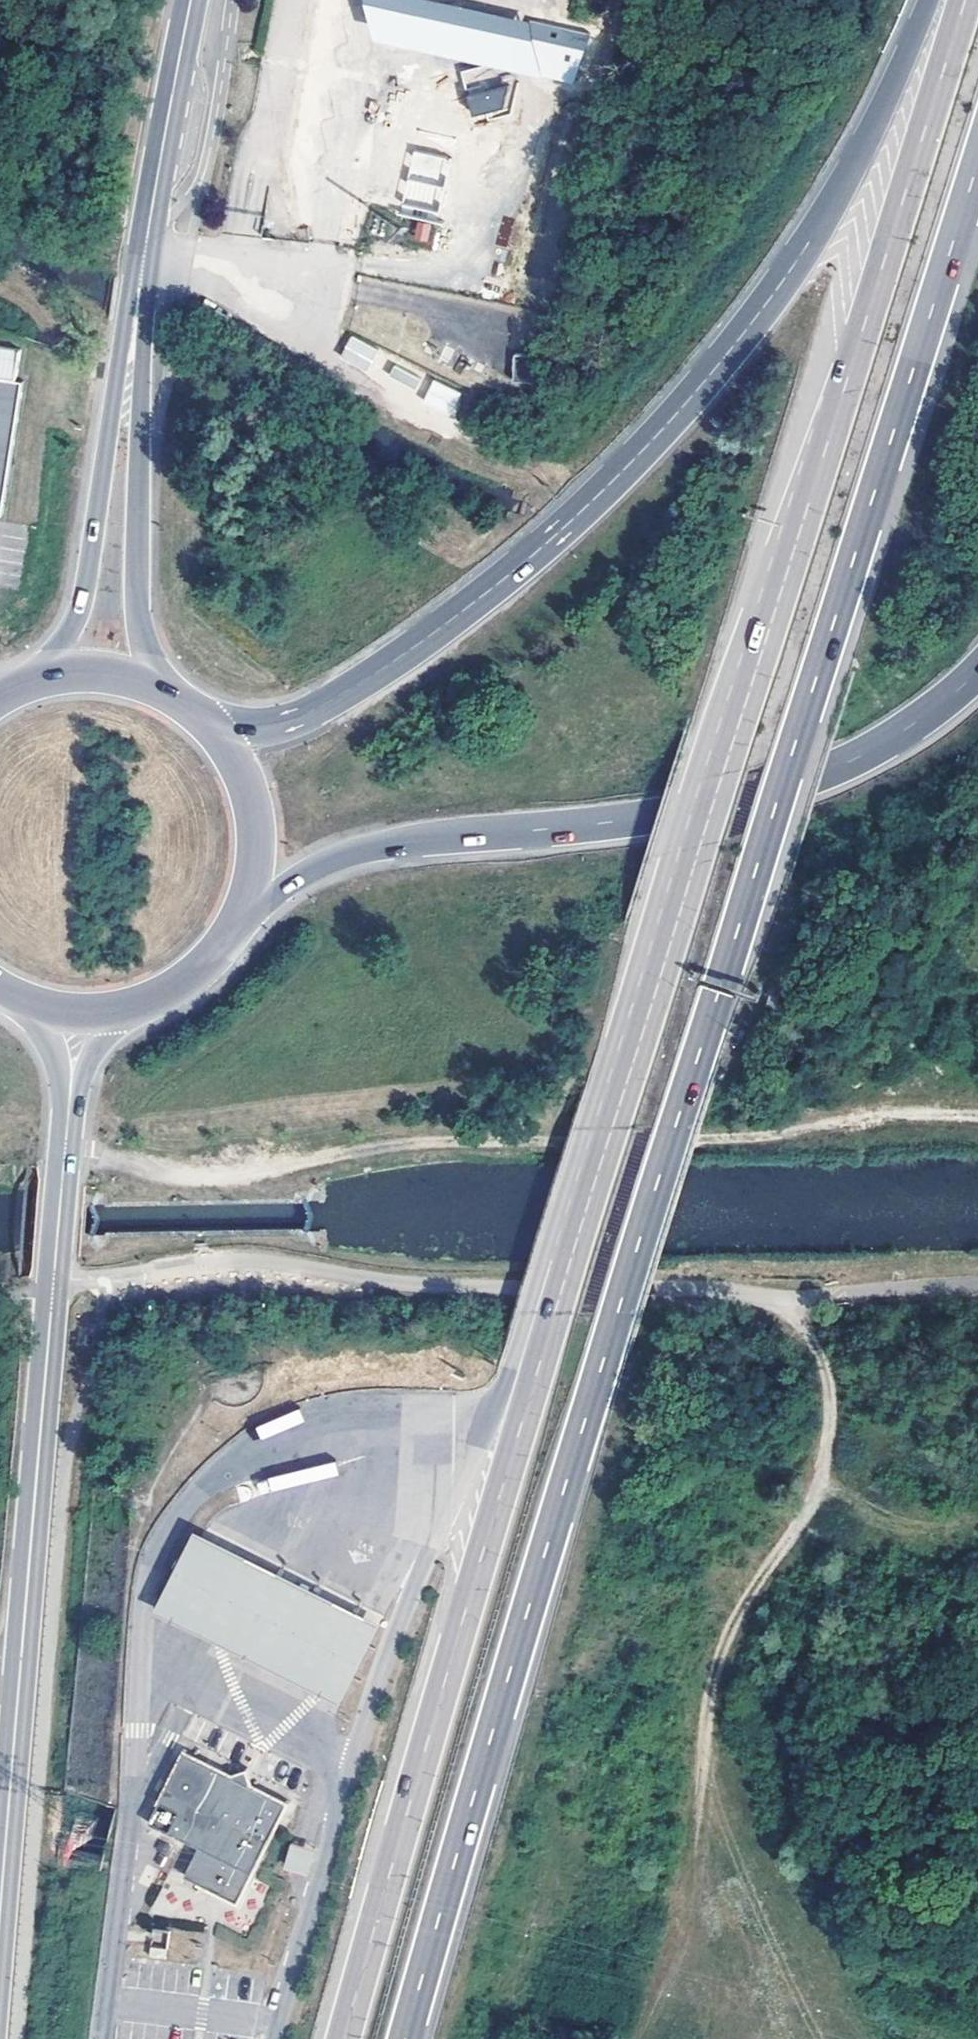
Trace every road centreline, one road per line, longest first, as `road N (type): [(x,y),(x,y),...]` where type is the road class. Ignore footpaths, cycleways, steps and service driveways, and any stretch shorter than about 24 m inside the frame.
road 1 (motorway): [(407,2038),(553,1527),(977,167)]
road 2 (motorway): [(964,0),(578,1242)]
road 3 (motorway): [(925,0),(839,175),(739,328),(636,452),(443,629),(283,720),(241,730),(210,725)]
road 4 (track): [(65,1156),(208,1175),(433,1143),(742,1138),(870,1113),(977,1114)]
road 5 (motorway): [(578,1242),(343,2038)]
road 6 (unclassified): [(52,1287),(253,1260),(464,1288),(655,1286),(788,1298),(834,1291)]
road 7 (motorway): [(247,904),(329,865),(388,848),(640,819),(799,785),(917,722),(977,674)]
road 8 (secondary): [(52,1287),(0,1901)]
road 9 (track): [(788,1298),(818,1343),(829,1405),(815,1483),(737,1617),(716,1673),(688,1861)]
road 10 (secondary): [(190,0),(132,348)]
road 11 (secondary): [(132,348),(76,620),(51,675)]
road 12 (secondary): [(150,684),(139,622),(132,348)]
road 13 (primary): [(247,904),(256,866),(249,790),(210,725)]
road 14 (motorway): [(578,1242),(547,1256),(498,1395)]
road 15 (primary): [(122,1011),(198,973),(247,904)]
road 16 (secondary): [(65,1156),(89,1062),(122,1011)]
road 17 (secondary): [(36,1008),(59,1067),(65,1156)]
road 18 (secondary): [(65,1156),(52,1287)]

